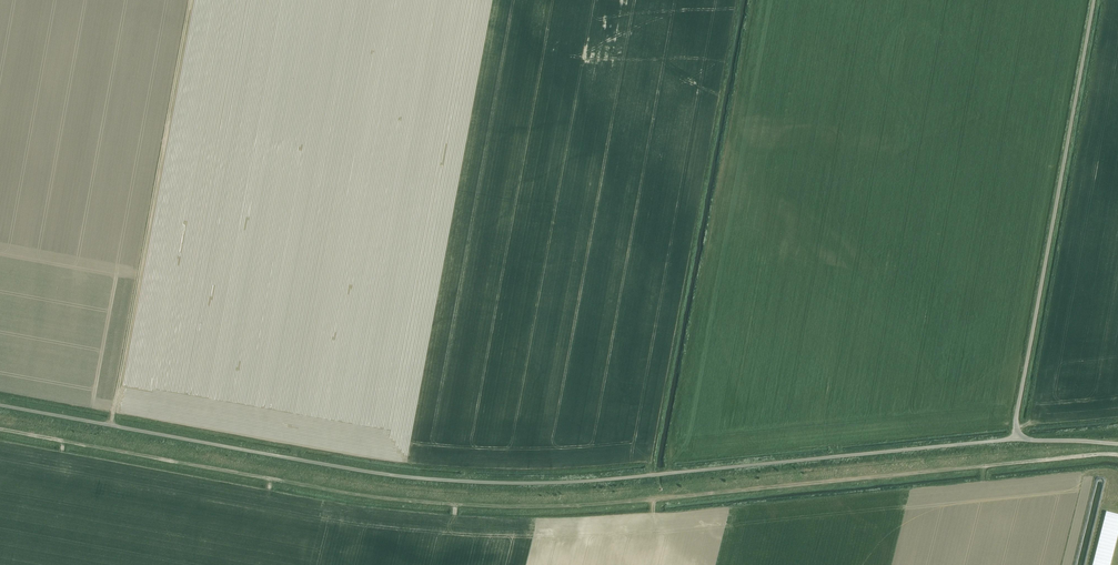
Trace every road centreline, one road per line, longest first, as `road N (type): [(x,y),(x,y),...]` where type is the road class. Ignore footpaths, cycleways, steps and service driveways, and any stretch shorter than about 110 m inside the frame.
road 1 (unclassified): [(1016,438),(516,485),(365,474),(0,406)]
road 2 (track): [(0,430),(364,497),(456,506),(555,508),(985,467),(985,481)]
road 3 (unclassified): [(1016,438),(1095,0)]
road 4 (track): [(985,467),(1117,456)]

